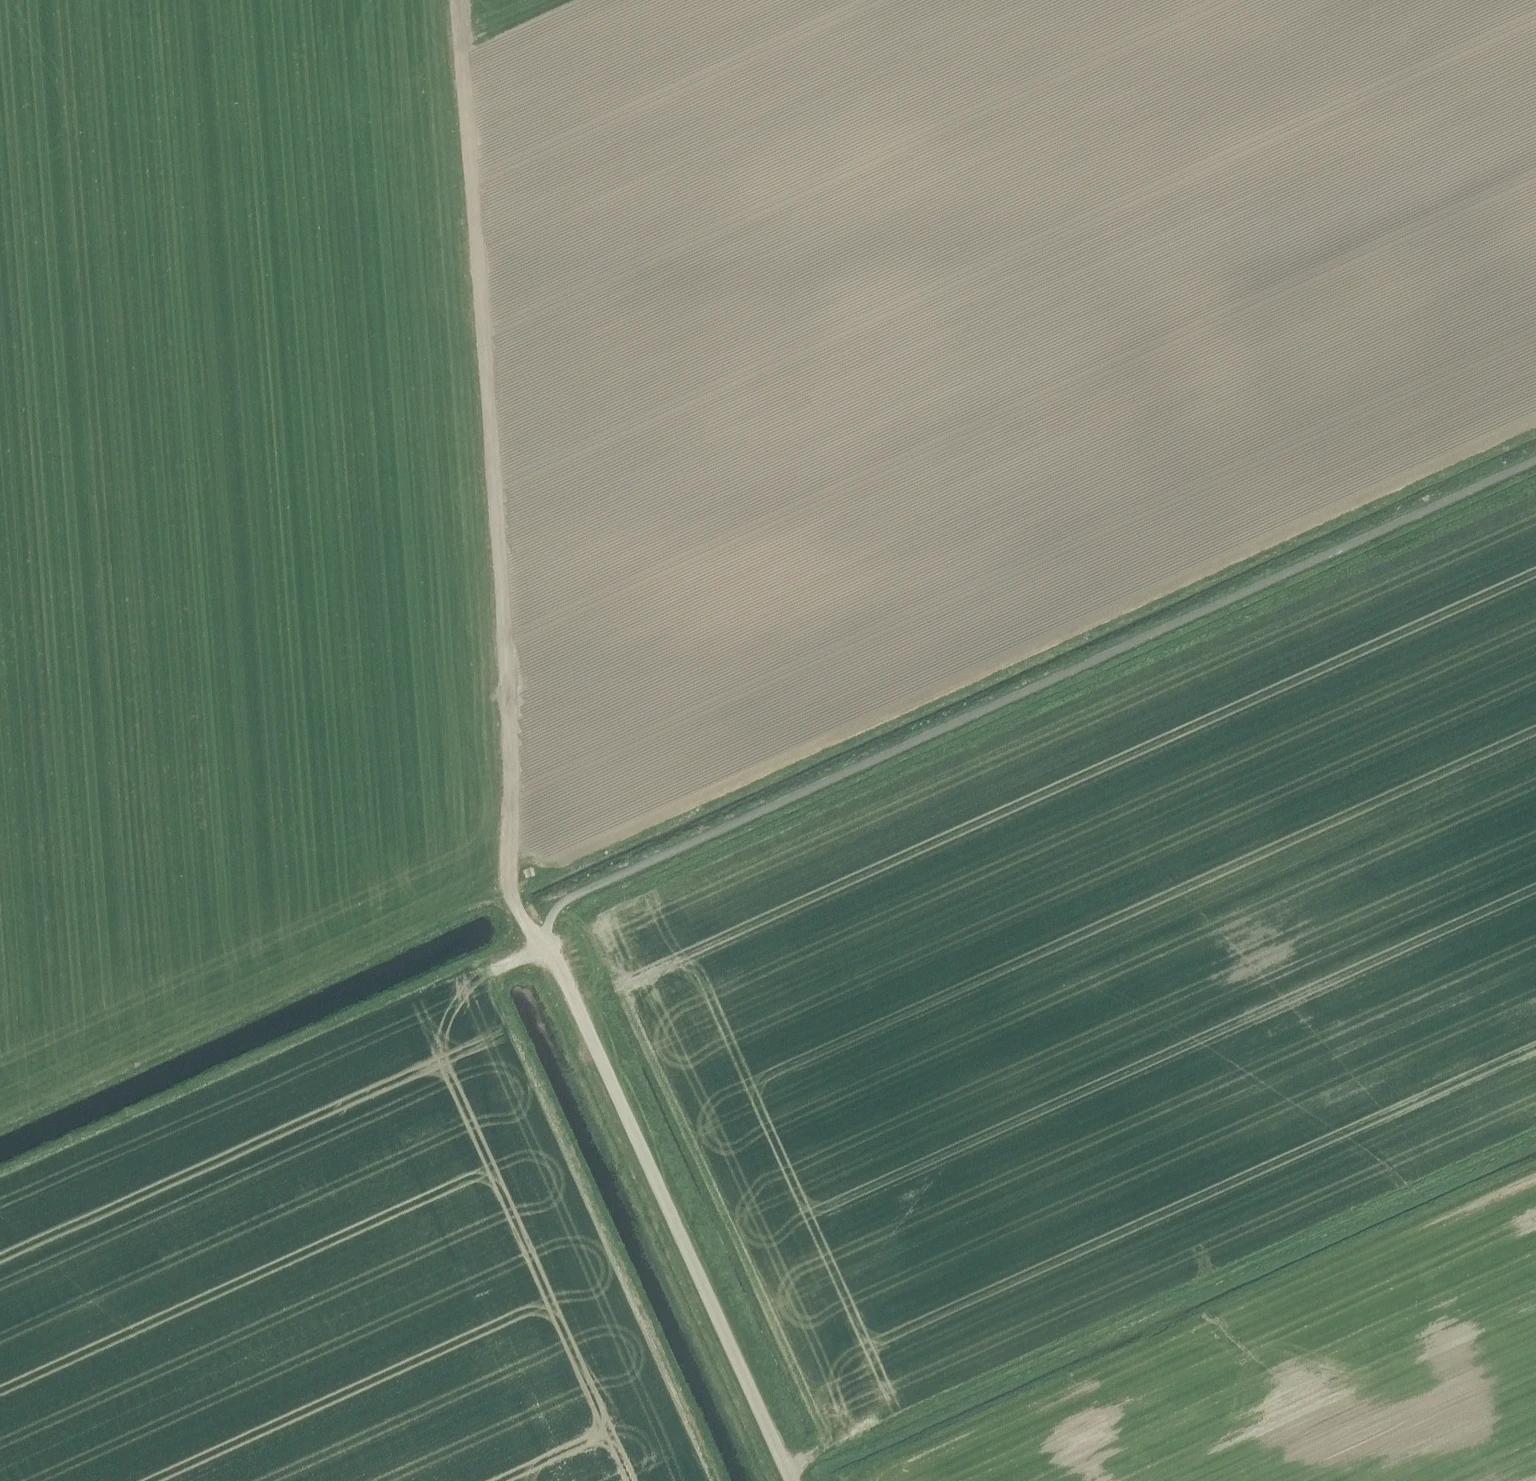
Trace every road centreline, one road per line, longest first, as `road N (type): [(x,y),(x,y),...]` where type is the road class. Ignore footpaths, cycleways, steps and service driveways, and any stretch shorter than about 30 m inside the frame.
road 1 (track): [(541,943),(519,916),(509,887),(510,754),(455,0)]
road 2 (unclassified): [(791,1480),(570,989),(541,943),(554,912),(576,896)]

